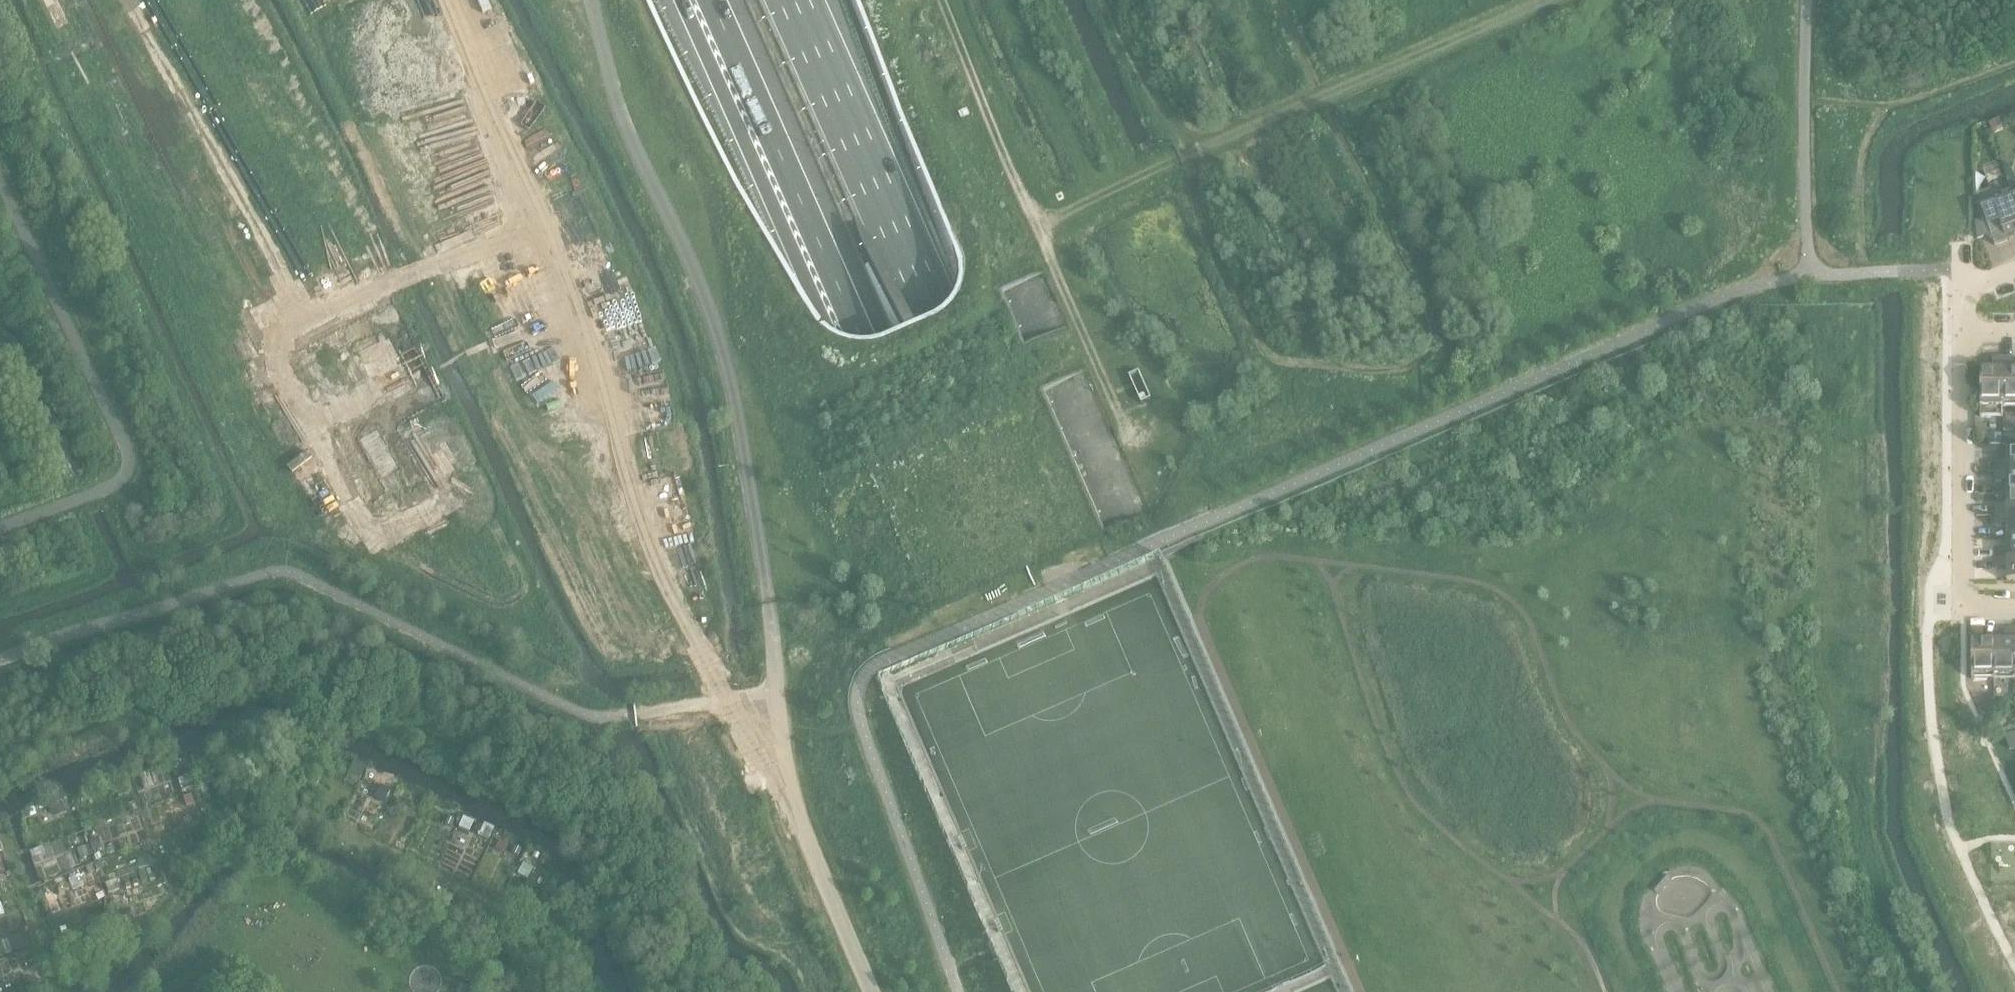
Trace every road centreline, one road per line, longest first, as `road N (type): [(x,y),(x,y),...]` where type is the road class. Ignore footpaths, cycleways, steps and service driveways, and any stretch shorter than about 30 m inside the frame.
road 1 (motorway): [(688,0),(1126,991)]
road 2 (motorway): [(718,0),(1155,991)]
road 3 (motorway): [(1225,991),(794,0)]
road 4 (unclassified): [(1961,606),(1962,335)]

